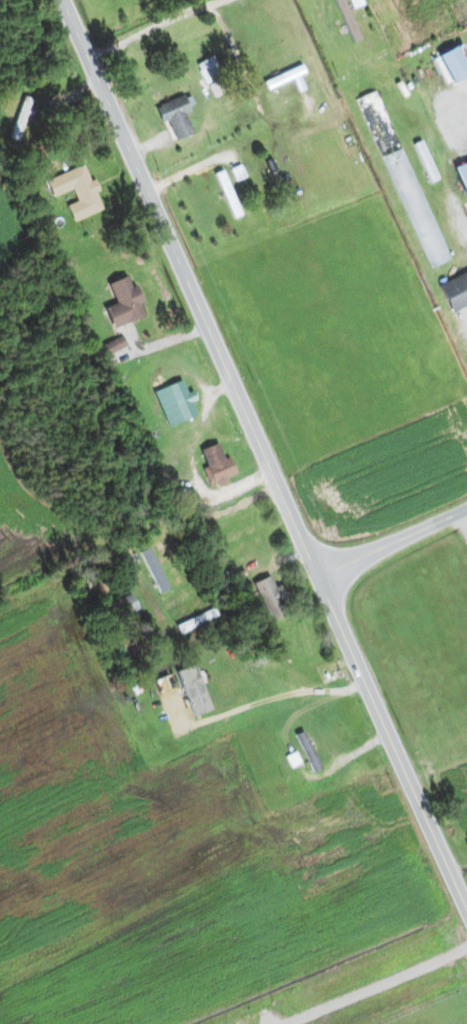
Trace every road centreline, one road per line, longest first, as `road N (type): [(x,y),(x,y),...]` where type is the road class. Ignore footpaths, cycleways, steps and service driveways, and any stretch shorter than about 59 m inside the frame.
road 1 (secondary): [(466,912),(62,0)]
road 2 (residential): [(317,577),(466,511)]

